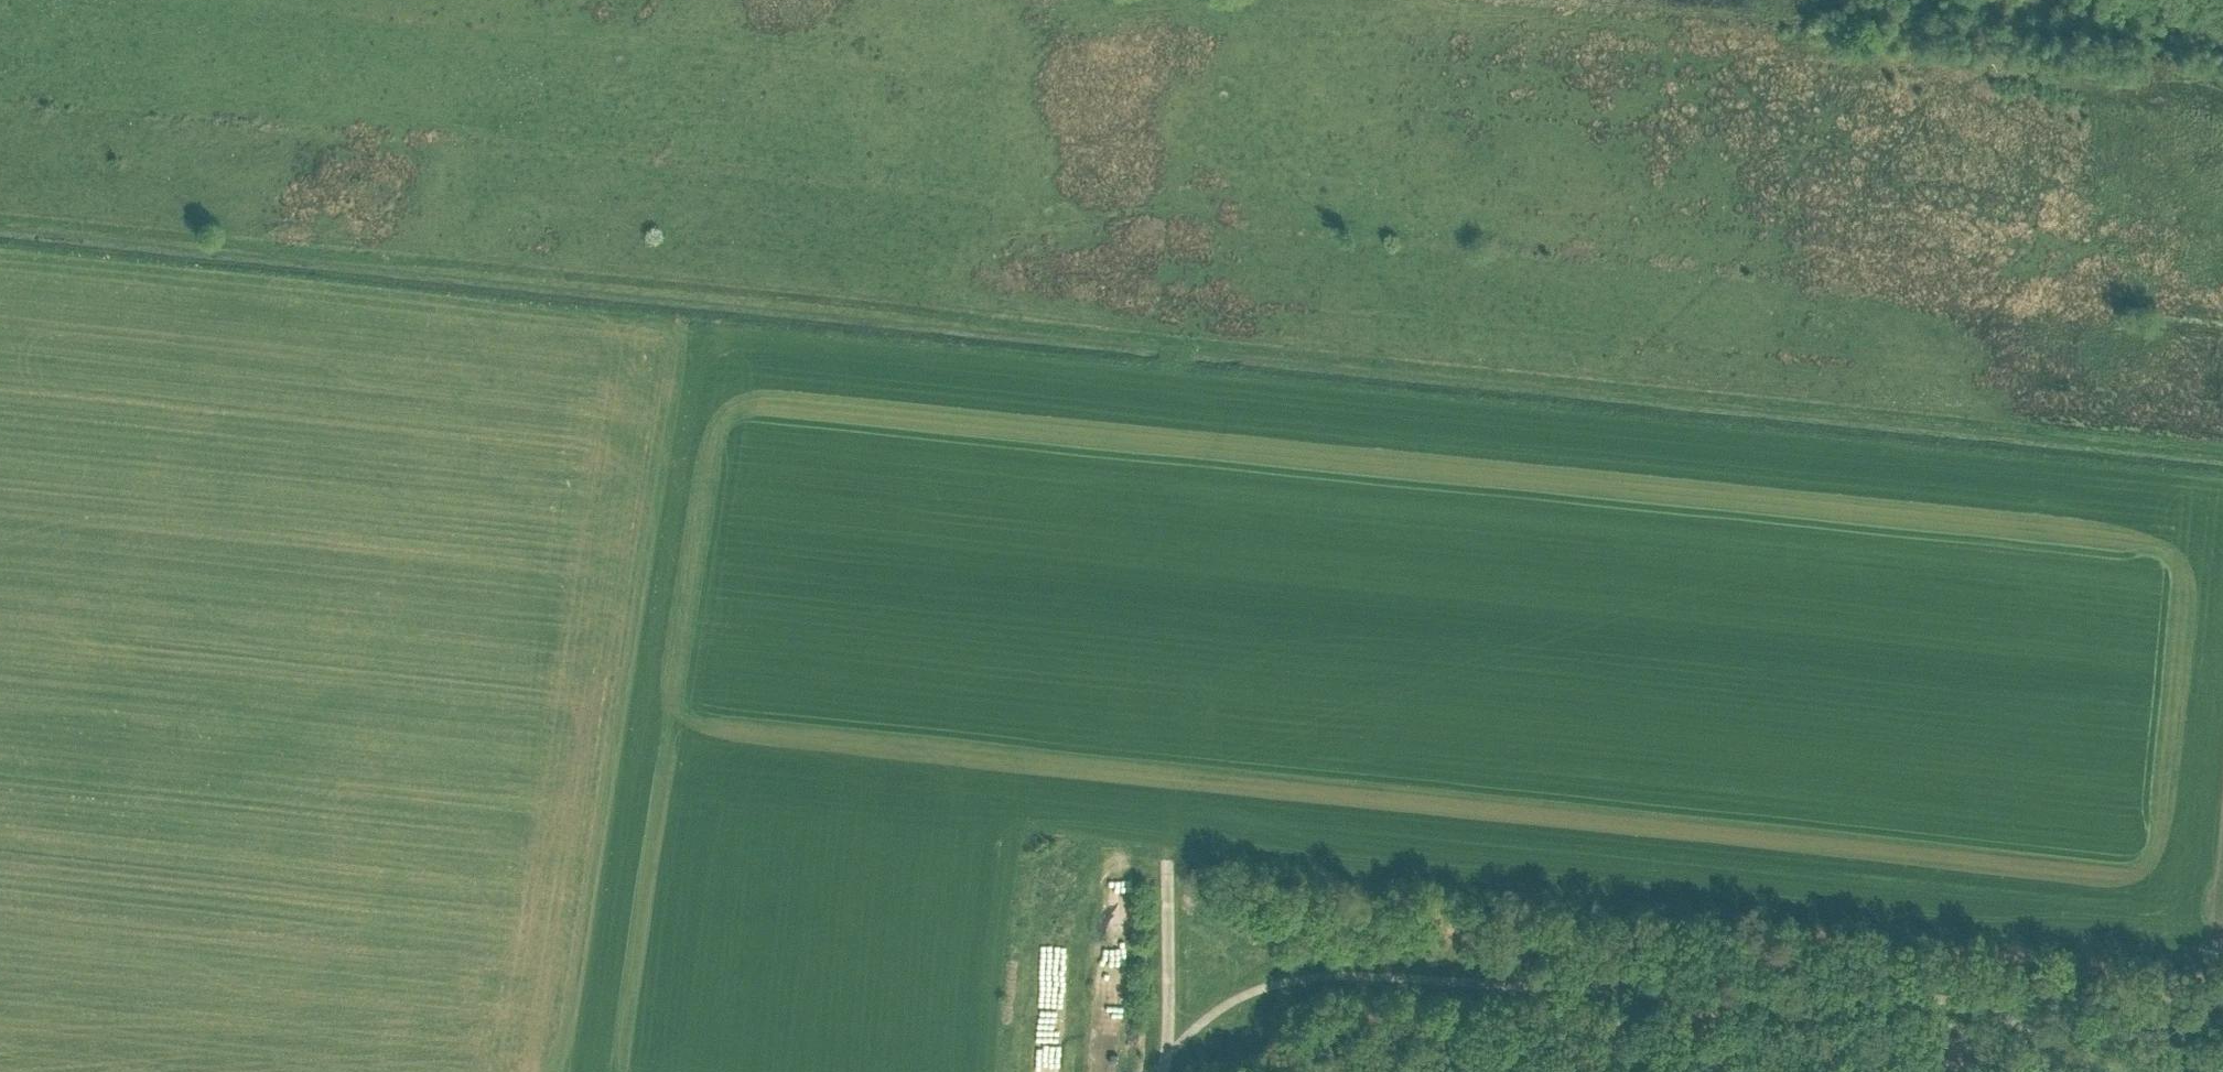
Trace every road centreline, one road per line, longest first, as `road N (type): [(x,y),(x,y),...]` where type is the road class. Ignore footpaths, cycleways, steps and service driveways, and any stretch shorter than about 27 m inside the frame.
road 1 (track): [(1168,857),(1167,1051)]

